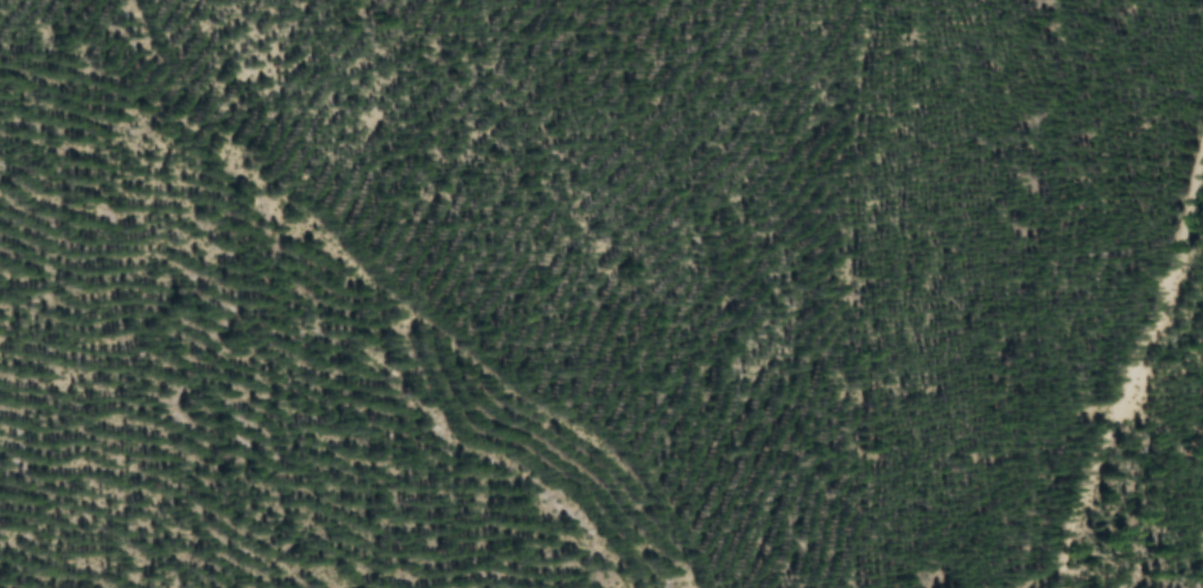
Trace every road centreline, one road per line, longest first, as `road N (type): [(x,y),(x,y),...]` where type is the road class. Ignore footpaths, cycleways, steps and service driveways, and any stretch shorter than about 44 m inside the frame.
road 1 (track): [(1116,587),(1138,443),(1202,239)]

